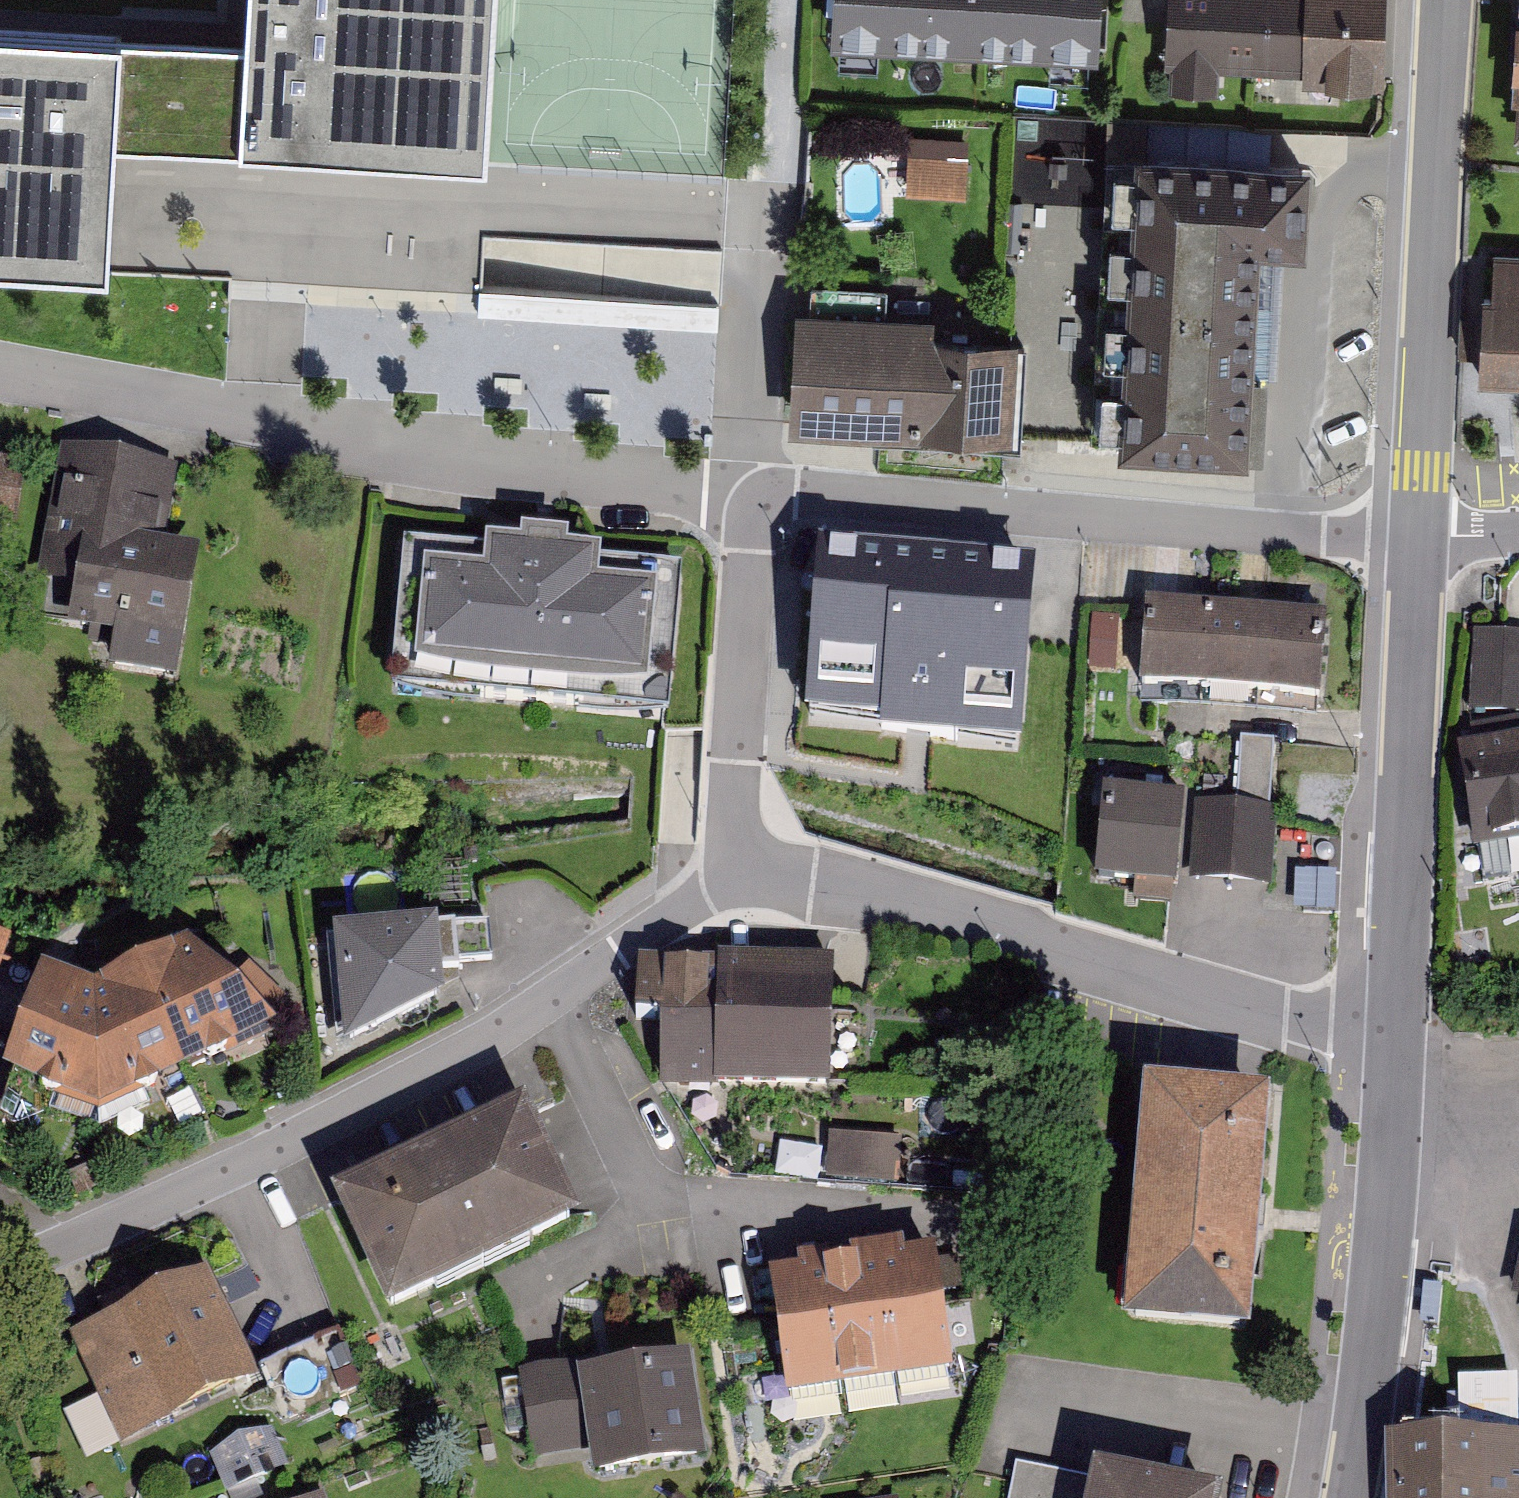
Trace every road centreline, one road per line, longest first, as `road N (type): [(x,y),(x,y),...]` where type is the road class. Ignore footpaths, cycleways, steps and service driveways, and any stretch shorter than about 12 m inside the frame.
road 1 (residential): [(0,1267),(100,1232),(491,1039),(735,879)]
road 2 (residential): [(751,495),(0,375)]
road 3 (residential): [(735,879),(1005,928),(1349,1033),(1395,1036)]
road 4 (residential): [(1417,538),(751,495)]
road 5 (tertiary): [(1417,538),(1444,0)]
road 6 (tertiary): [(1395,1036),(1417,538)]
road 7 (residential): [(751,495),(784,0)]
road 8 (tertiary): [(1349,1497),(1379,1284),(1395,1036)]
road 9 (residential): [(735,879),(751,495)]

